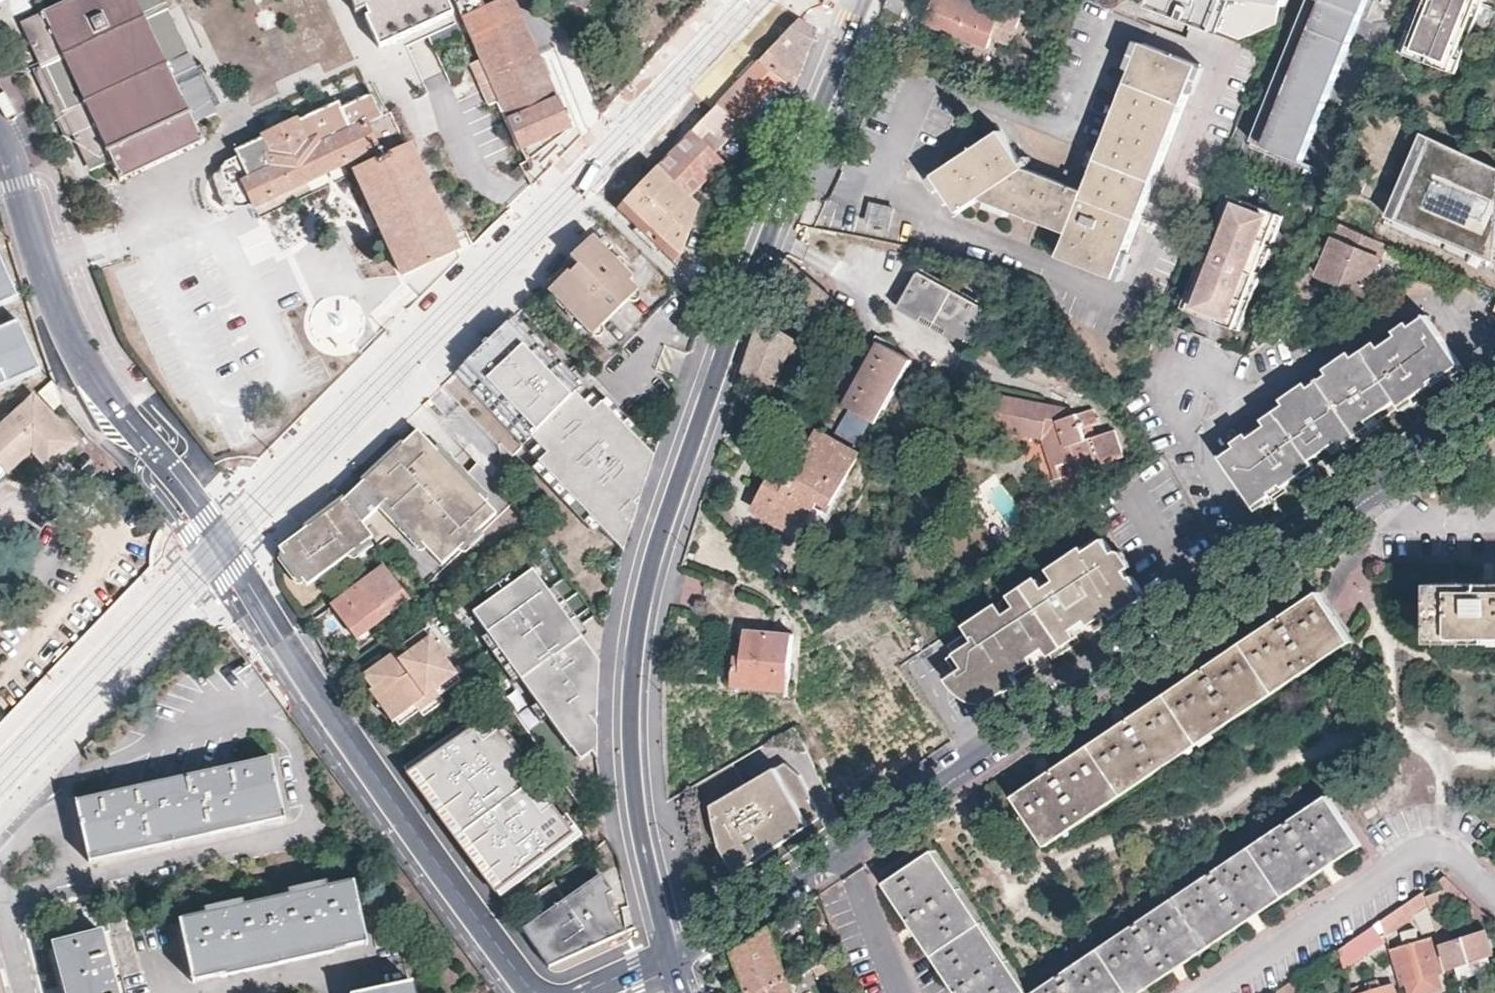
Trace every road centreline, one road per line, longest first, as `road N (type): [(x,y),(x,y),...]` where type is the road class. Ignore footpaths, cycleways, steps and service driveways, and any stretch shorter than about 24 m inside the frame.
road 1 (residential): [(536,992),(351,741),(206,517),(109,398),(0,148)]
road 2 (secondary): [(673,960),(642,782),(639,668),(648,592),(686,466),(859,0)]
road 3 (residential): [(673,960),(1340,510),(1494,395)]

